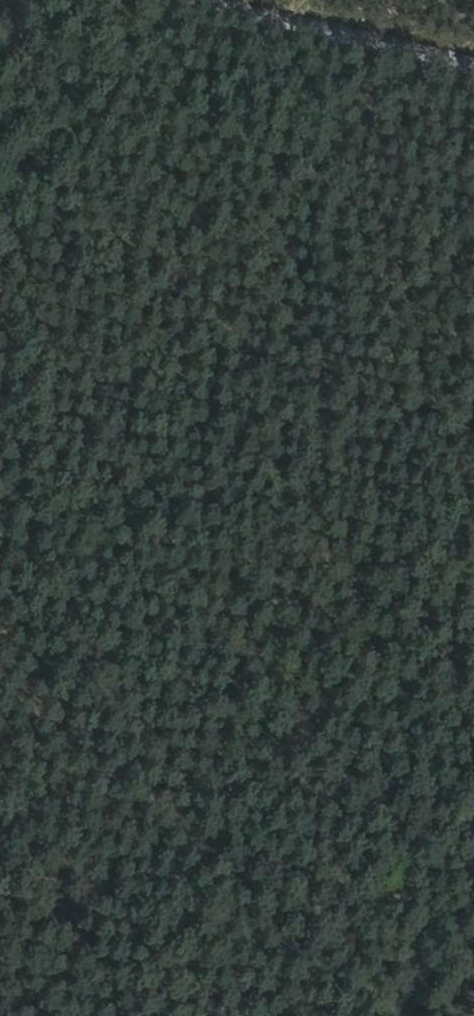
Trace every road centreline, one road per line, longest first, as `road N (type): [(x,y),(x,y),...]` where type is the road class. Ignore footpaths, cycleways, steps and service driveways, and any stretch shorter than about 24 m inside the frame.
road 1 (track): [(473,60),(199,0)]

